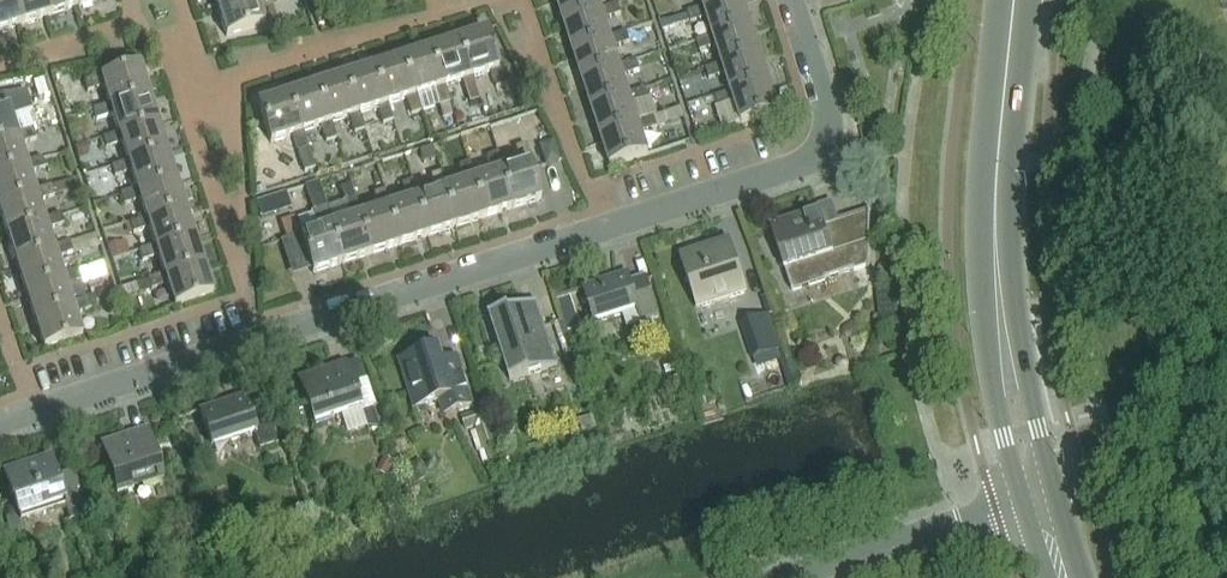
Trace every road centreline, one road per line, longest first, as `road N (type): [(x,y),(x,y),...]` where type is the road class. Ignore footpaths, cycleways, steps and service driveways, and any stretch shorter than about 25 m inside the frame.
road 1 (residential): [(0,426),(802,165),(819,152),(828,129),(792,0)]
road 2 (tertiary): [(1000,308),(997,165),(1014,0)]
road 3 (residential): [(786,577),(1023,503)]
road 4 (tertiary): [(1000,308),(996,399),(1023,503)]
road 5 (tertiary): [(1056,492),(1000,308)]

